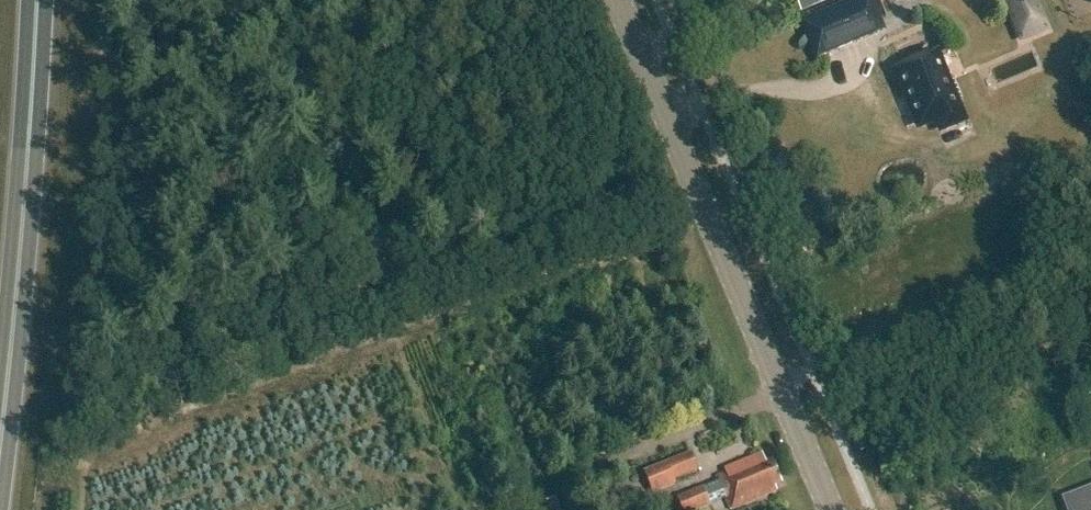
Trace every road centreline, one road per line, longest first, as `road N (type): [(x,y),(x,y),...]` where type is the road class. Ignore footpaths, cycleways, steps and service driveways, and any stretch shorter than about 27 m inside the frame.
road 1 (tertiary): [(832,509),(618,0)]
road 2 (trunk): [(0,437),(36,0)]
road 3 (track): [(1090,352),(917,337),(880,342),(810,370)]

